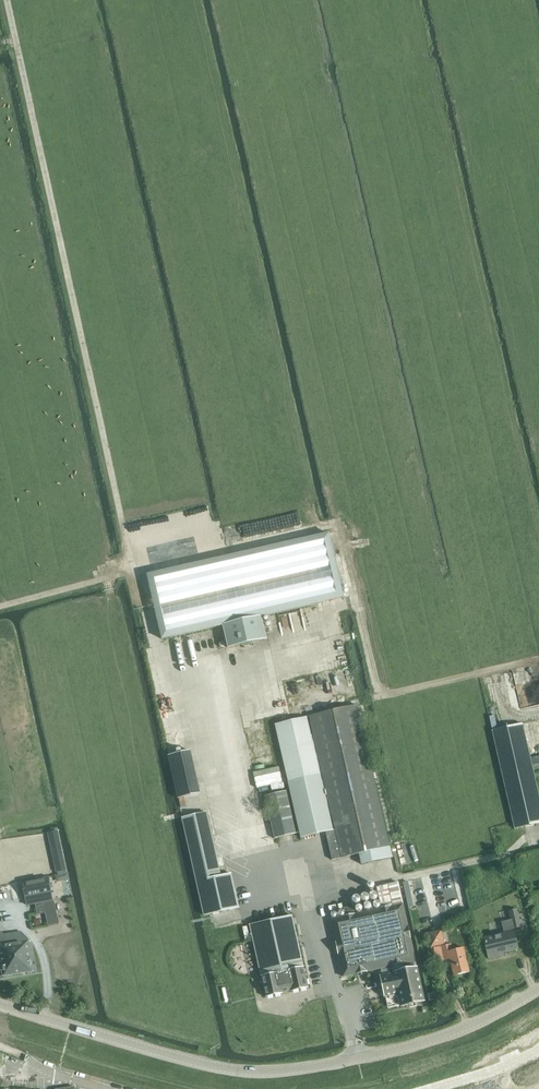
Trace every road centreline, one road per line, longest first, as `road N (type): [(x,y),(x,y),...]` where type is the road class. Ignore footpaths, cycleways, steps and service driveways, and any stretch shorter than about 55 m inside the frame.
road 1 (track): [(0,607),(133,571),(7,0)]
road 2 (tertiary): [(0,1005),(252,1073),(295,1072),(441,1037),(538,990)]
road 3 (track): [(133,571),(335,524),(376,685),(386,693),(538,659)]

